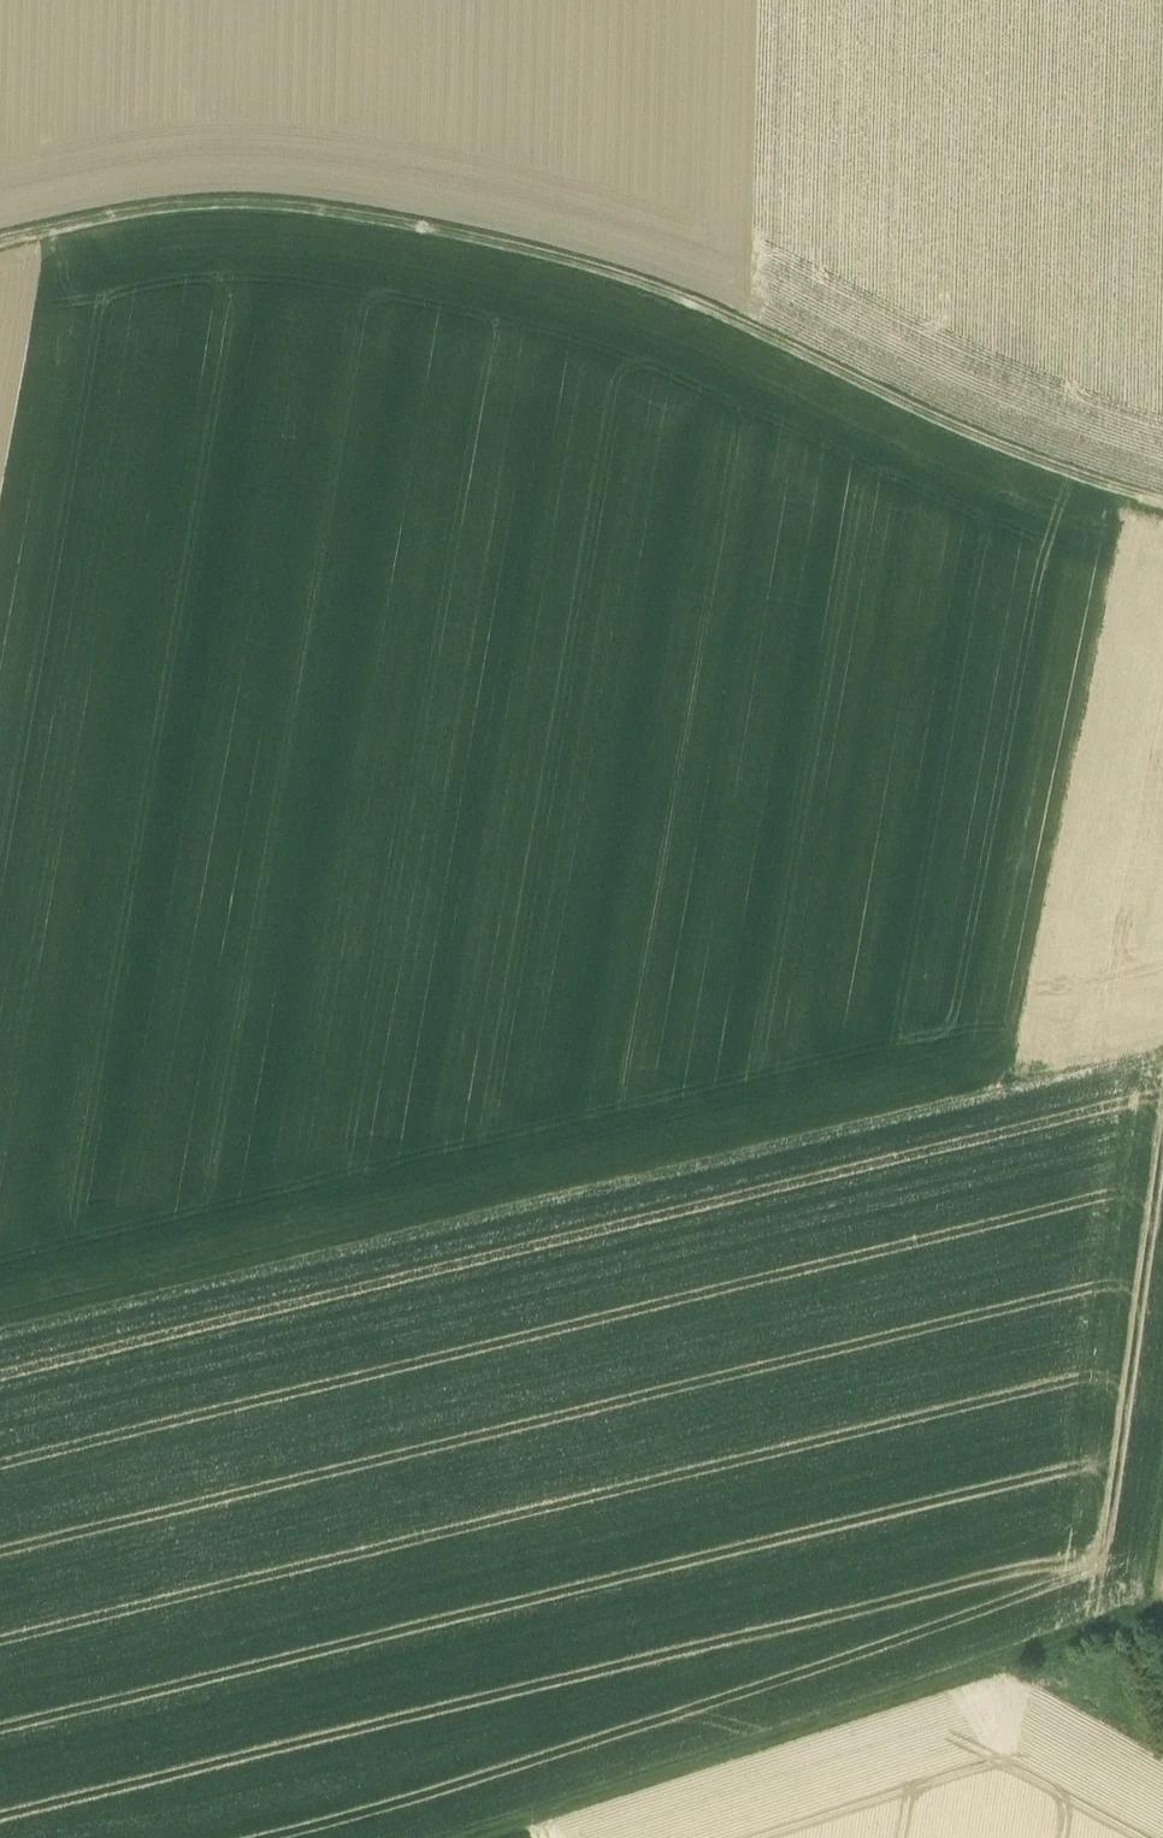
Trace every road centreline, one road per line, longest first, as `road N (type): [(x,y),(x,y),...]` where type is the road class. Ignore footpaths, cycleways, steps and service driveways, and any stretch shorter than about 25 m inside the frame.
road 1 (track): [(1162,496),(974,437),(655,274),(223,195),(0,245)]
road 2 (track): [(464,1837),(1162,1601)]

